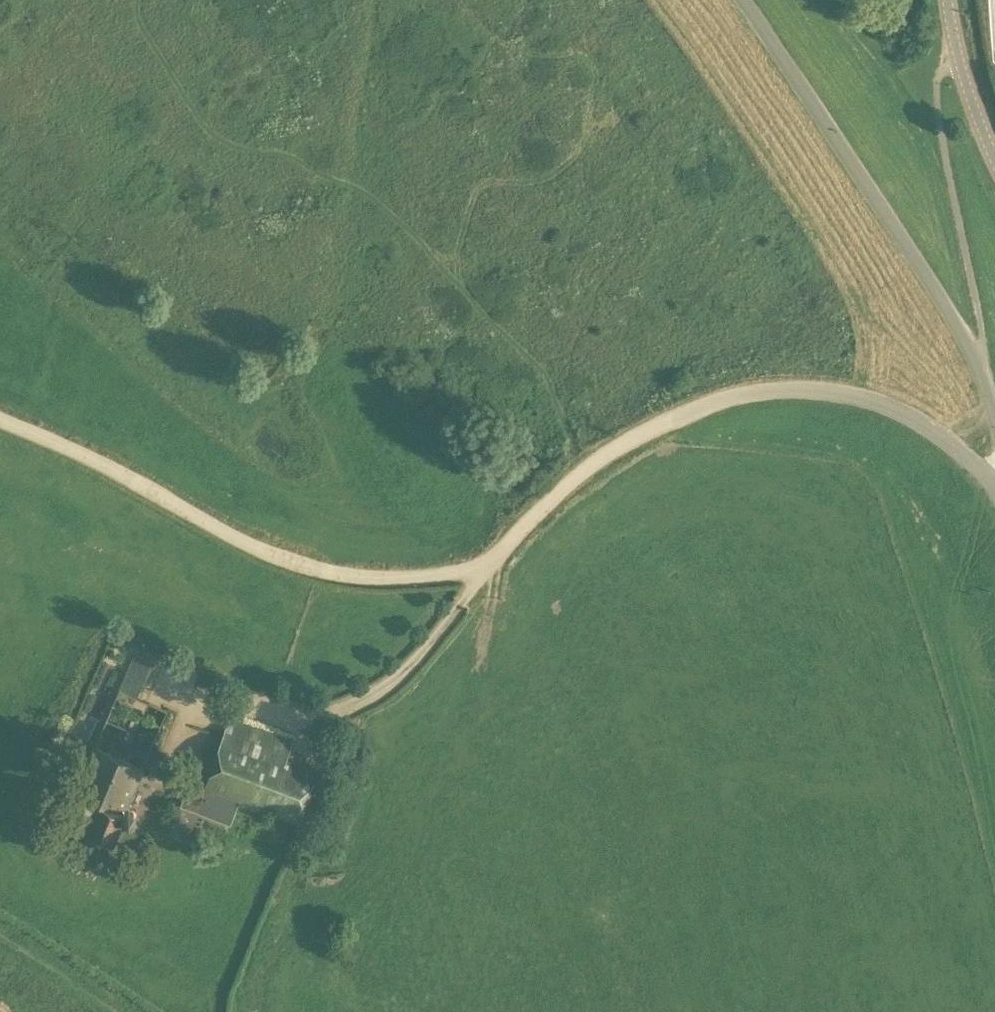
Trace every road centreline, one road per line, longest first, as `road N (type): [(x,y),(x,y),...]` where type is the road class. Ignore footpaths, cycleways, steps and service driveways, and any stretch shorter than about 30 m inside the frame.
road 1 (unclassified): [(994,491),(911,416),(869,399),(760,396),(704,408),(618,450),(496,561)]
road 2 (track): [(496,561),(441,577),(362,581),(299,567),(239,545),(94,459),(0,422)]
road 3 (tertiary): [(994,413),(969,348),(743,0)]
road 4 (tertiary): [(991,162),(957,82),(943,0)]

